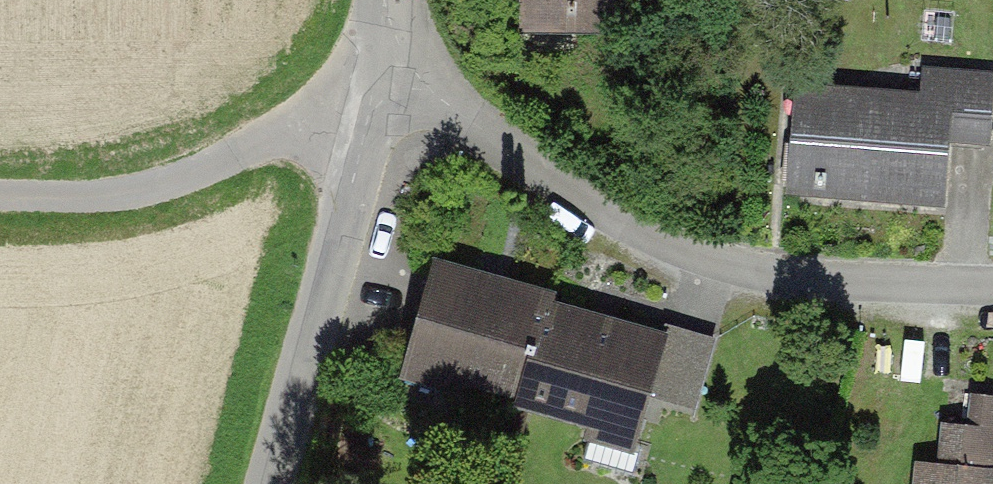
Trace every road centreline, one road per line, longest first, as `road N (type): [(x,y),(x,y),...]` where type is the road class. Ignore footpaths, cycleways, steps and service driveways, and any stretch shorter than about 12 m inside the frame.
road 1 (residential): [(387,50),(507,153),(613,224),(737,280),(992,300)]
road 2 (unclassified): [(387,50),(271,483)]
road 3 (track): [(0,199),(107,200),(204,180),(297,126),(387,50)]

